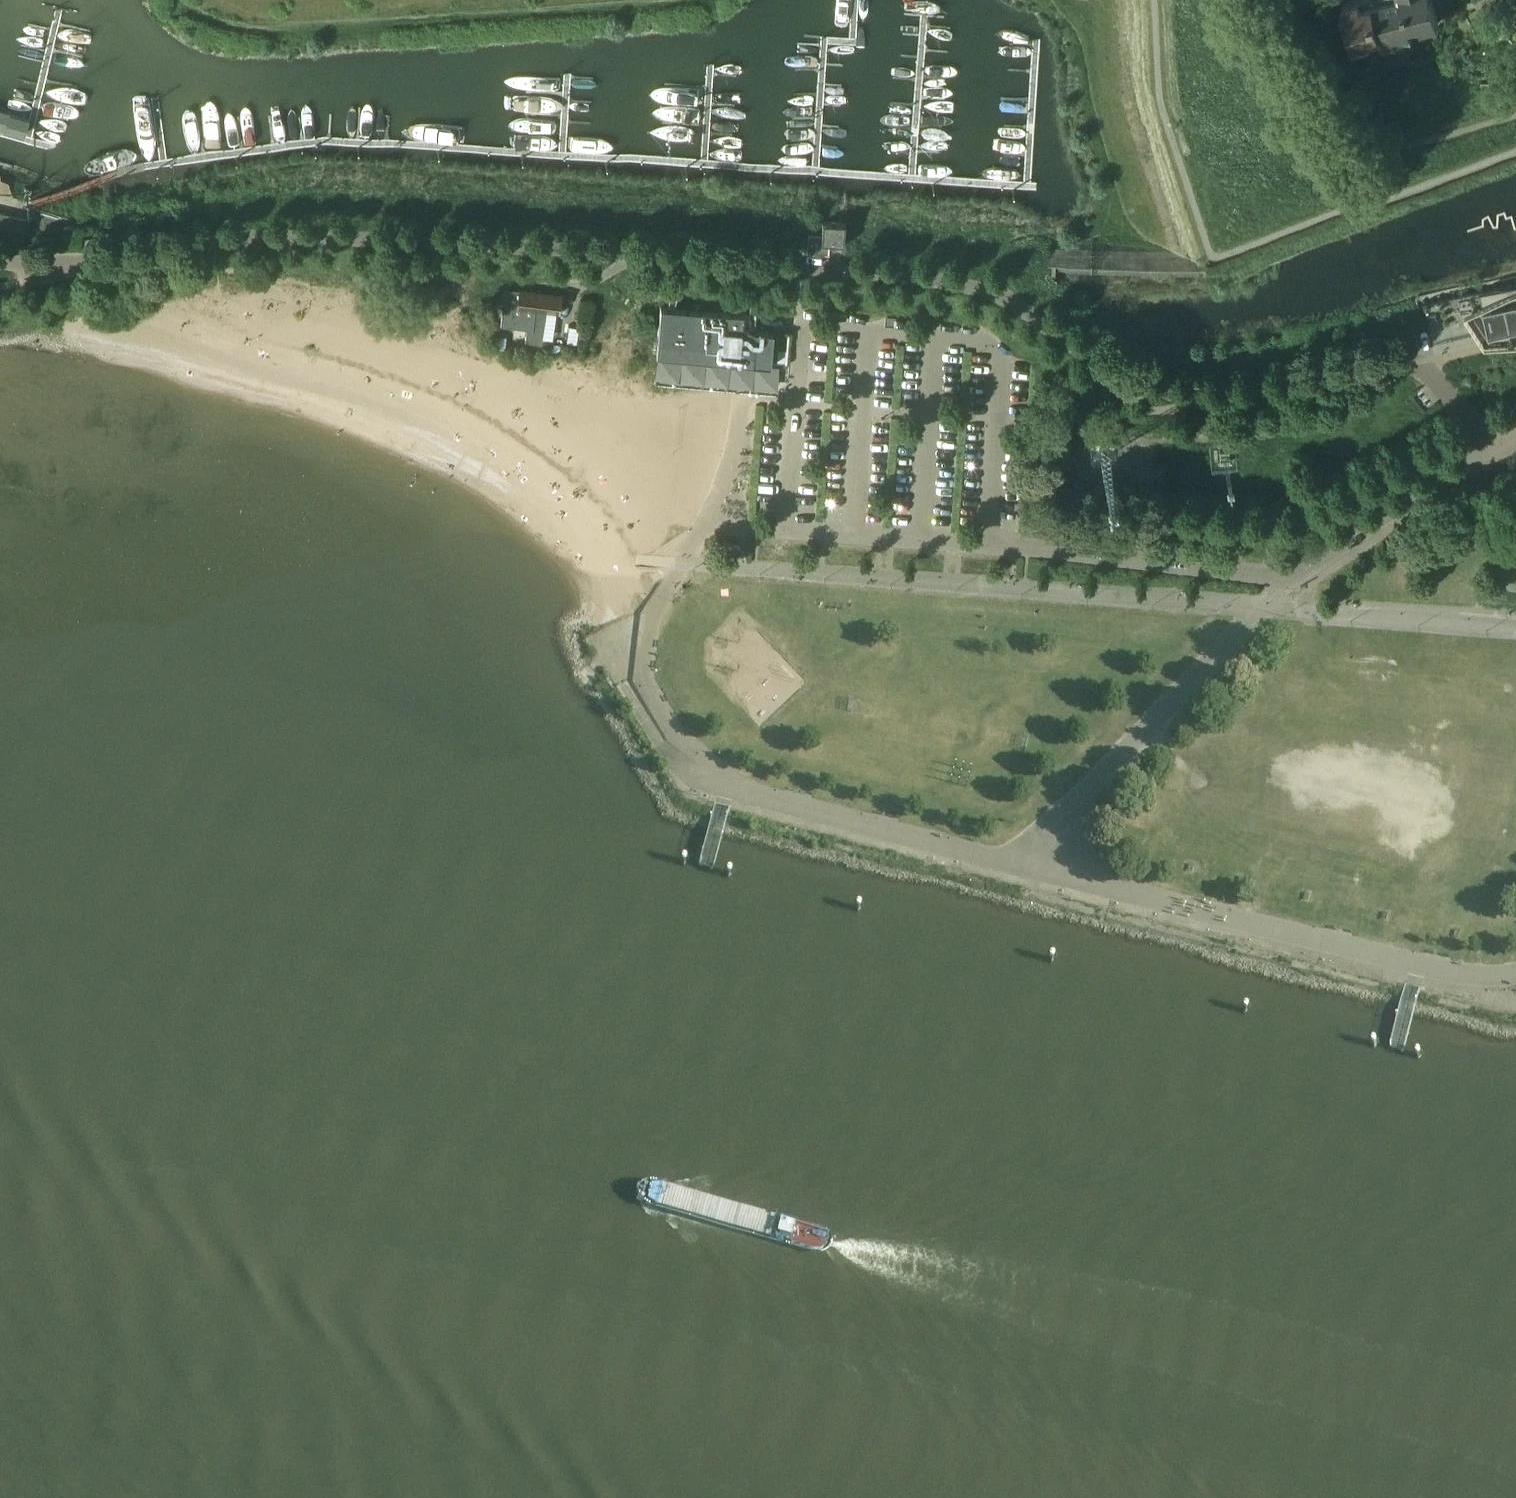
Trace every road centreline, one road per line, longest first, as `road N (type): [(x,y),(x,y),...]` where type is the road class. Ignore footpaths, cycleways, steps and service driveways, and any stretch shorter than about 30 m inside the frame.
road 1 (unclassified): [(1493,449),(1286,579),(988,543)]
road 2 (unclassified): [(1392,364),(1418,366),(1493,449)]

